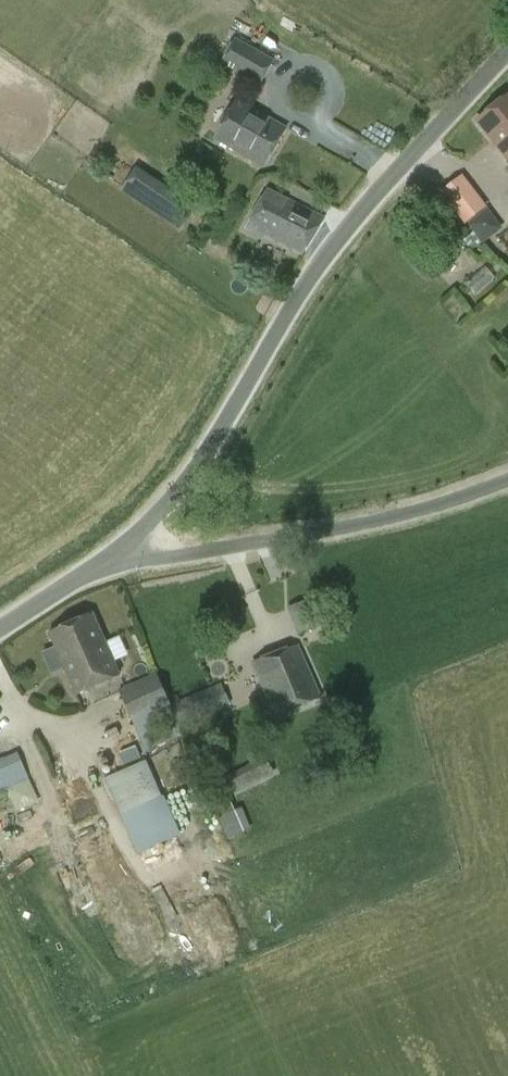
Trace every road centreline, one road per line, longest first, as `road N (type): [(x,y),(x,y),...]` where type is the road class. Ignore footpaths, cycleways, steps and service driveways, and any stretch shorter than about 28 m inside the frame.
road 1 (unclassified): [(114,553),(172,496),(218,434),(330,247),(507,54)]
road 2 (unclassified): [(114,553),(244,544),(404,514),(507,480)]
road 3 (unclassified): [(0,627),(114,553)]

